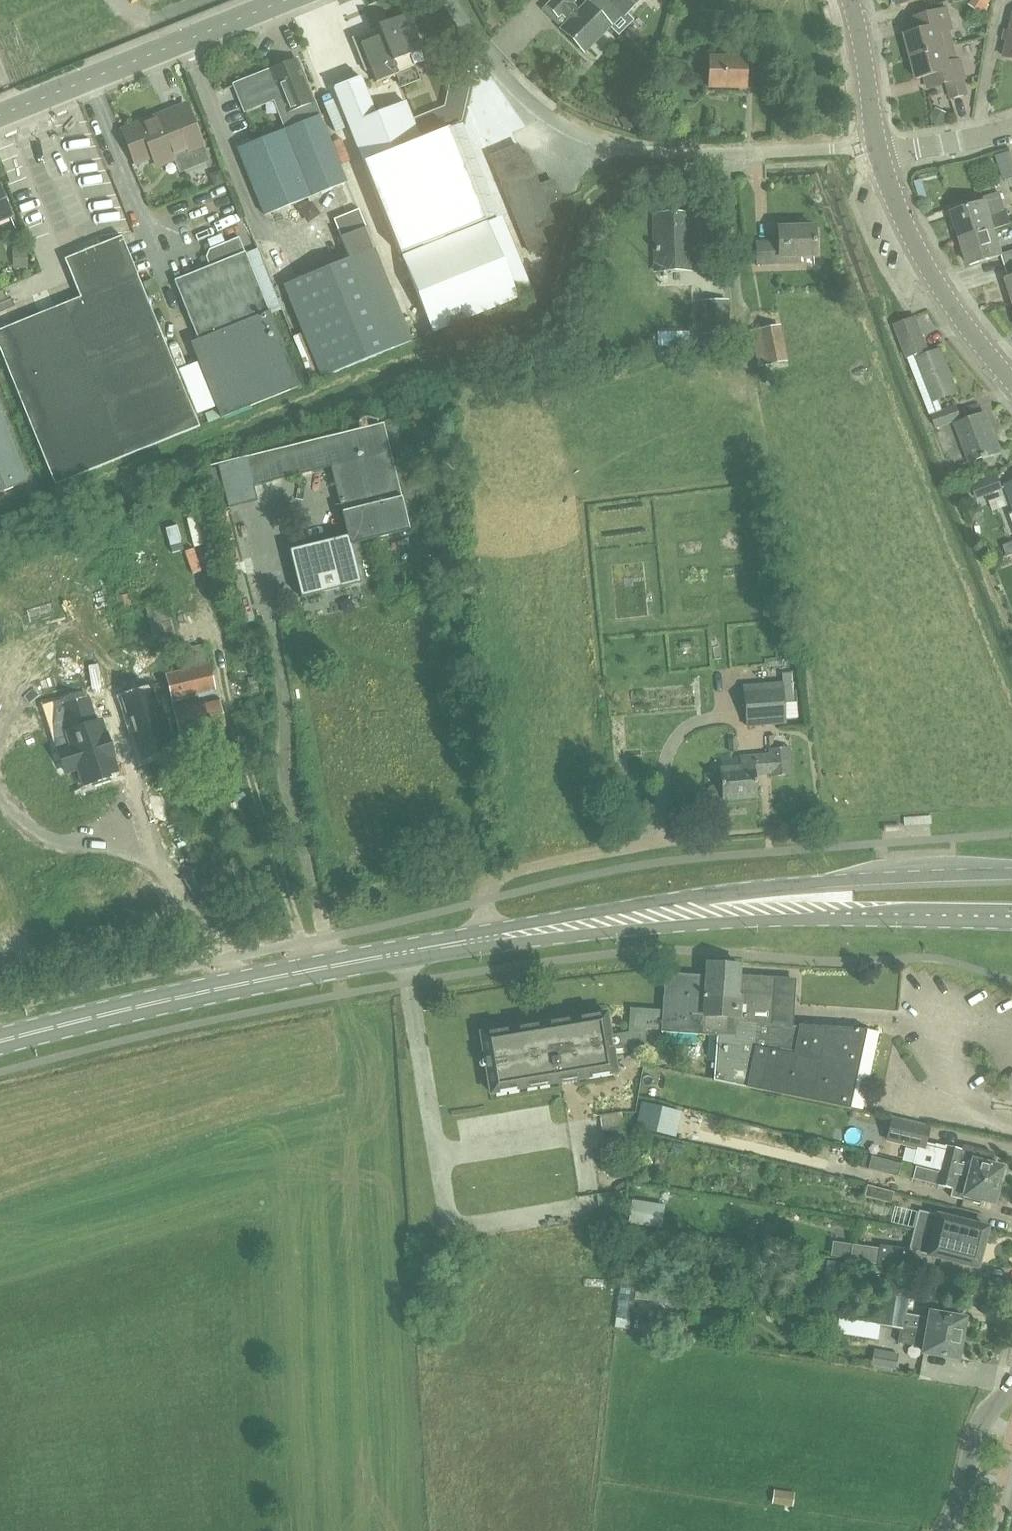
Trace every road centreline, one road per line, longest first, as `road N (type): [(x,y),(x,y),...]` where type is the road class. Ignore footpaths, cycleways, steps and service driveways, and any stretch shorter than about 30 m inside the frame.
road 1 (secondary): [(1011,875),(806,885),(654,903),(502,939)]
road 2 (secondary): [(0,1041),(213,987),(502,939)]
road 3 (secondary): [(502,939),(800,920),(1011,925)]
road 4 (residential): [(450,0),(531,104),(618,148),(719,154),(876,144)]
road 5 (unclassified): [(0,117),(292,0)]
road 6 (tertiary): [(1011,382),(922,256),(880,154)]
road 7 (unclassified): [(951,1530),(978,1434),(1011,1391)]
road 8 (tertiary): [(876,144),(852,0)]
road 9 (residential): [(880,154),(1011,129)]

